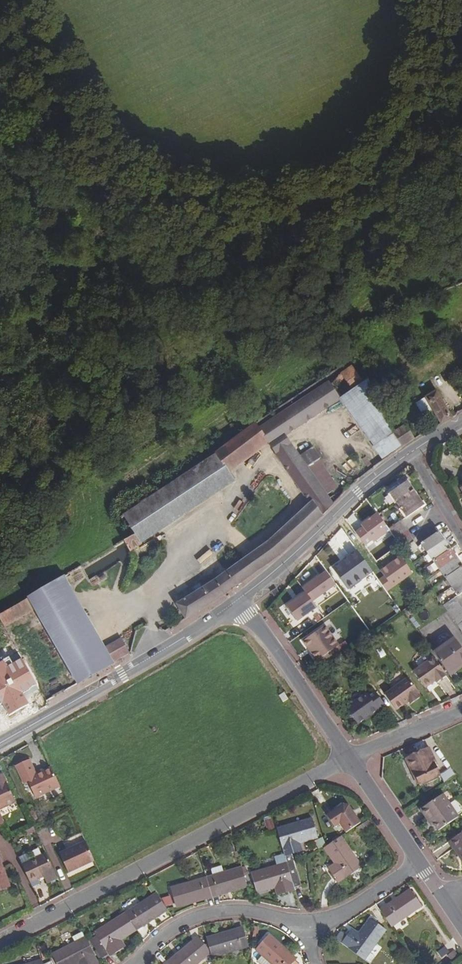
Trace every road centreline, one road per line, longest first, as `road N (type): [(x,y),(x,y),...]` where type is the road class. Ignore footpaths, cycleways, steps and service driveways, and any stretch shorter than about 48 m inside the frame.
road 1 (residential): [(351,758),(0,944)]
road 2 (tertiary): [(238,602),(0,743)]
road 3 (residential): [(238,602),(411,451)]
road 4 (tertiary): [(351,758),(238,602)]
road 5 (residential): [(305,925),(250,914),(189,920),(134,963)]
road 6 (residential): [(420,862),(336,918),(305,925)]
road 7 (tertiary): [(351,758),(420,862)]
road 8 (unclassified): [(351,758),(461,709)]

